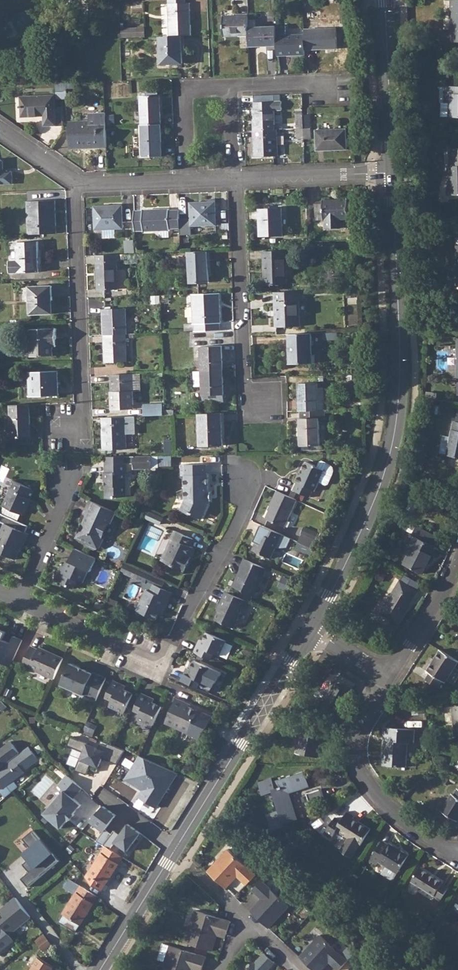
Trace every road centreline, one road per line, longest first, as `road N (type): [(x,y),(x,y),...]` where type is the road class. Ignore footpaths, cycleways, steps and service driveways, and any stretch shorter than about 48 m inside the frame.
road 1 (tertiary): [(313,631),(366,532),(397,424),(403,342),(396,172)]
road 2 (tertiary): [(102,969),(313,631)]
road 3 (residential): [(21,602),(159,670),(243,511),(245,479)]
road 4 (residential): [(78,187),(84,408),(68,430)]
road 5 (residential): [(237,180),(246,387),(264,404)]
road 6 (residential): [(388,677),(358,746),(364,778),(386,806),(457,857)]
road 7 (tertiary): [(396,172),(388,0)]
road 8 (residential): [(237,180),(396,172)]
road 9 (residential): [(189,183),(186,90),(233,89)]
road 10 (residential): [(388,677),(457,565)]
road 11 (residential): [(21,602),(63,507),(65,482)]

